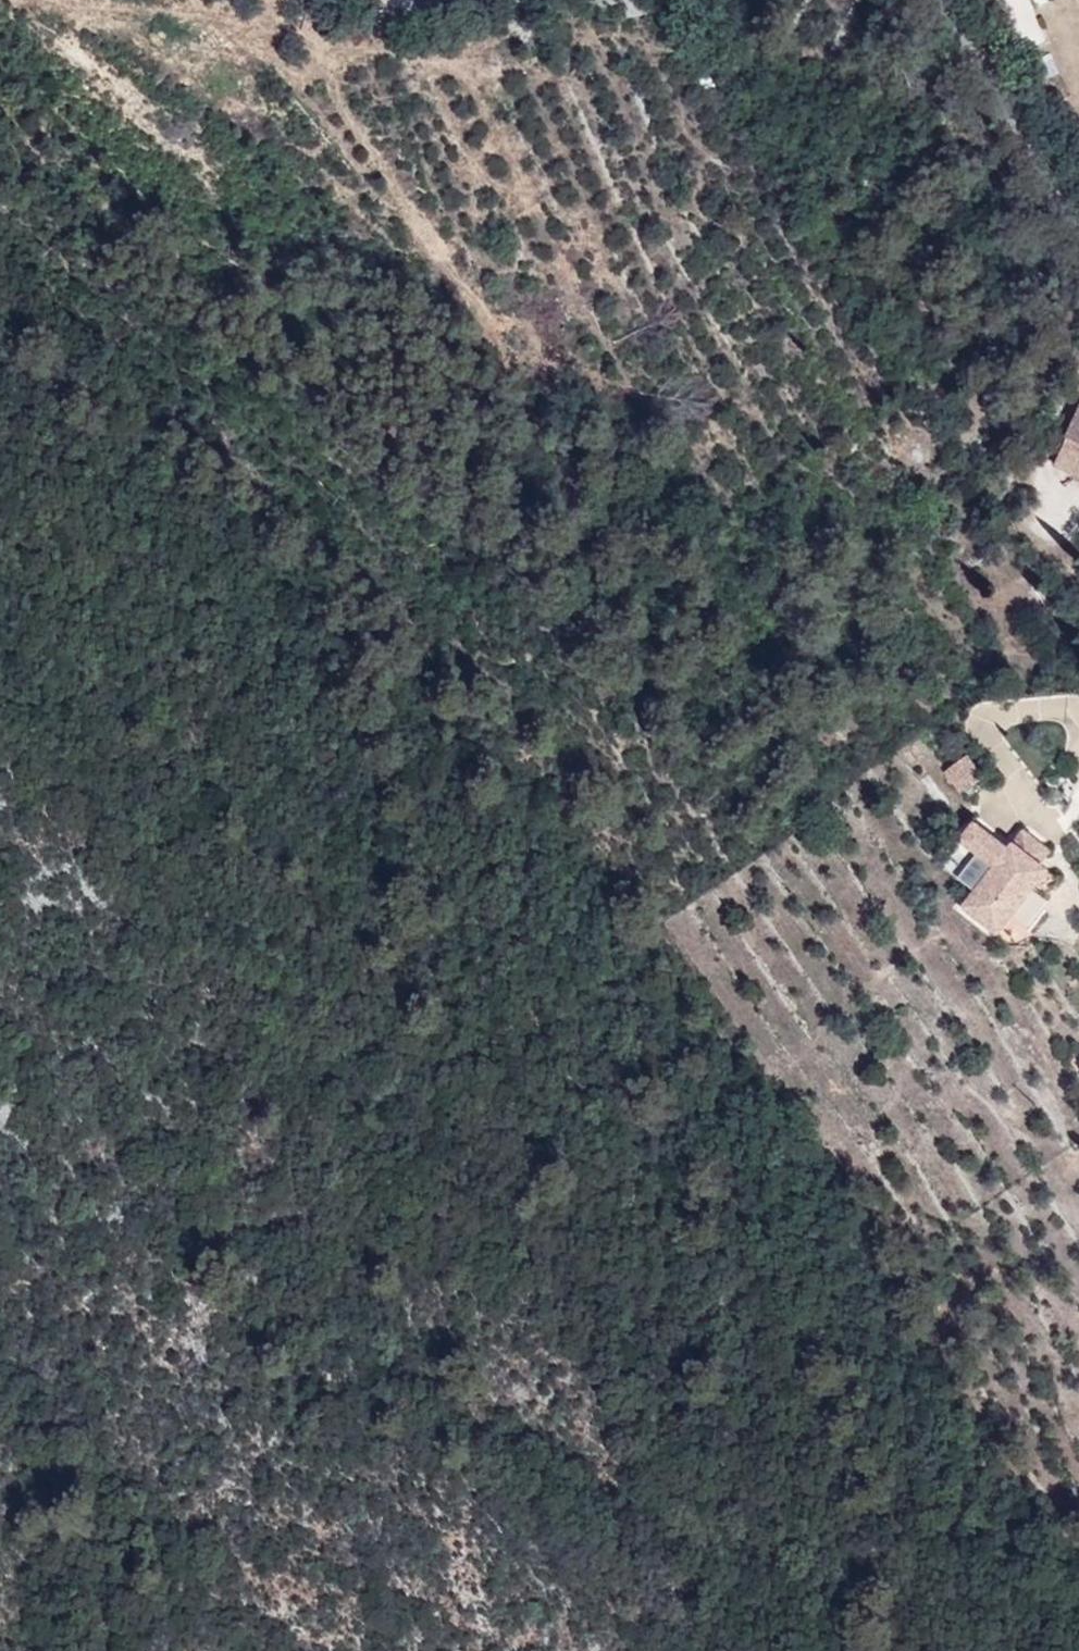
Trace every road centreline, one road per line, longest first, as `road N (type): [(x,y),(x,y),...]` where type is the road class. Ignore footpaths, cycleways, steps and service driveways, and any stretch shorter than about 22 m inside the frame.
road 1 (unclassified): [(963,0),(1078,190)]

